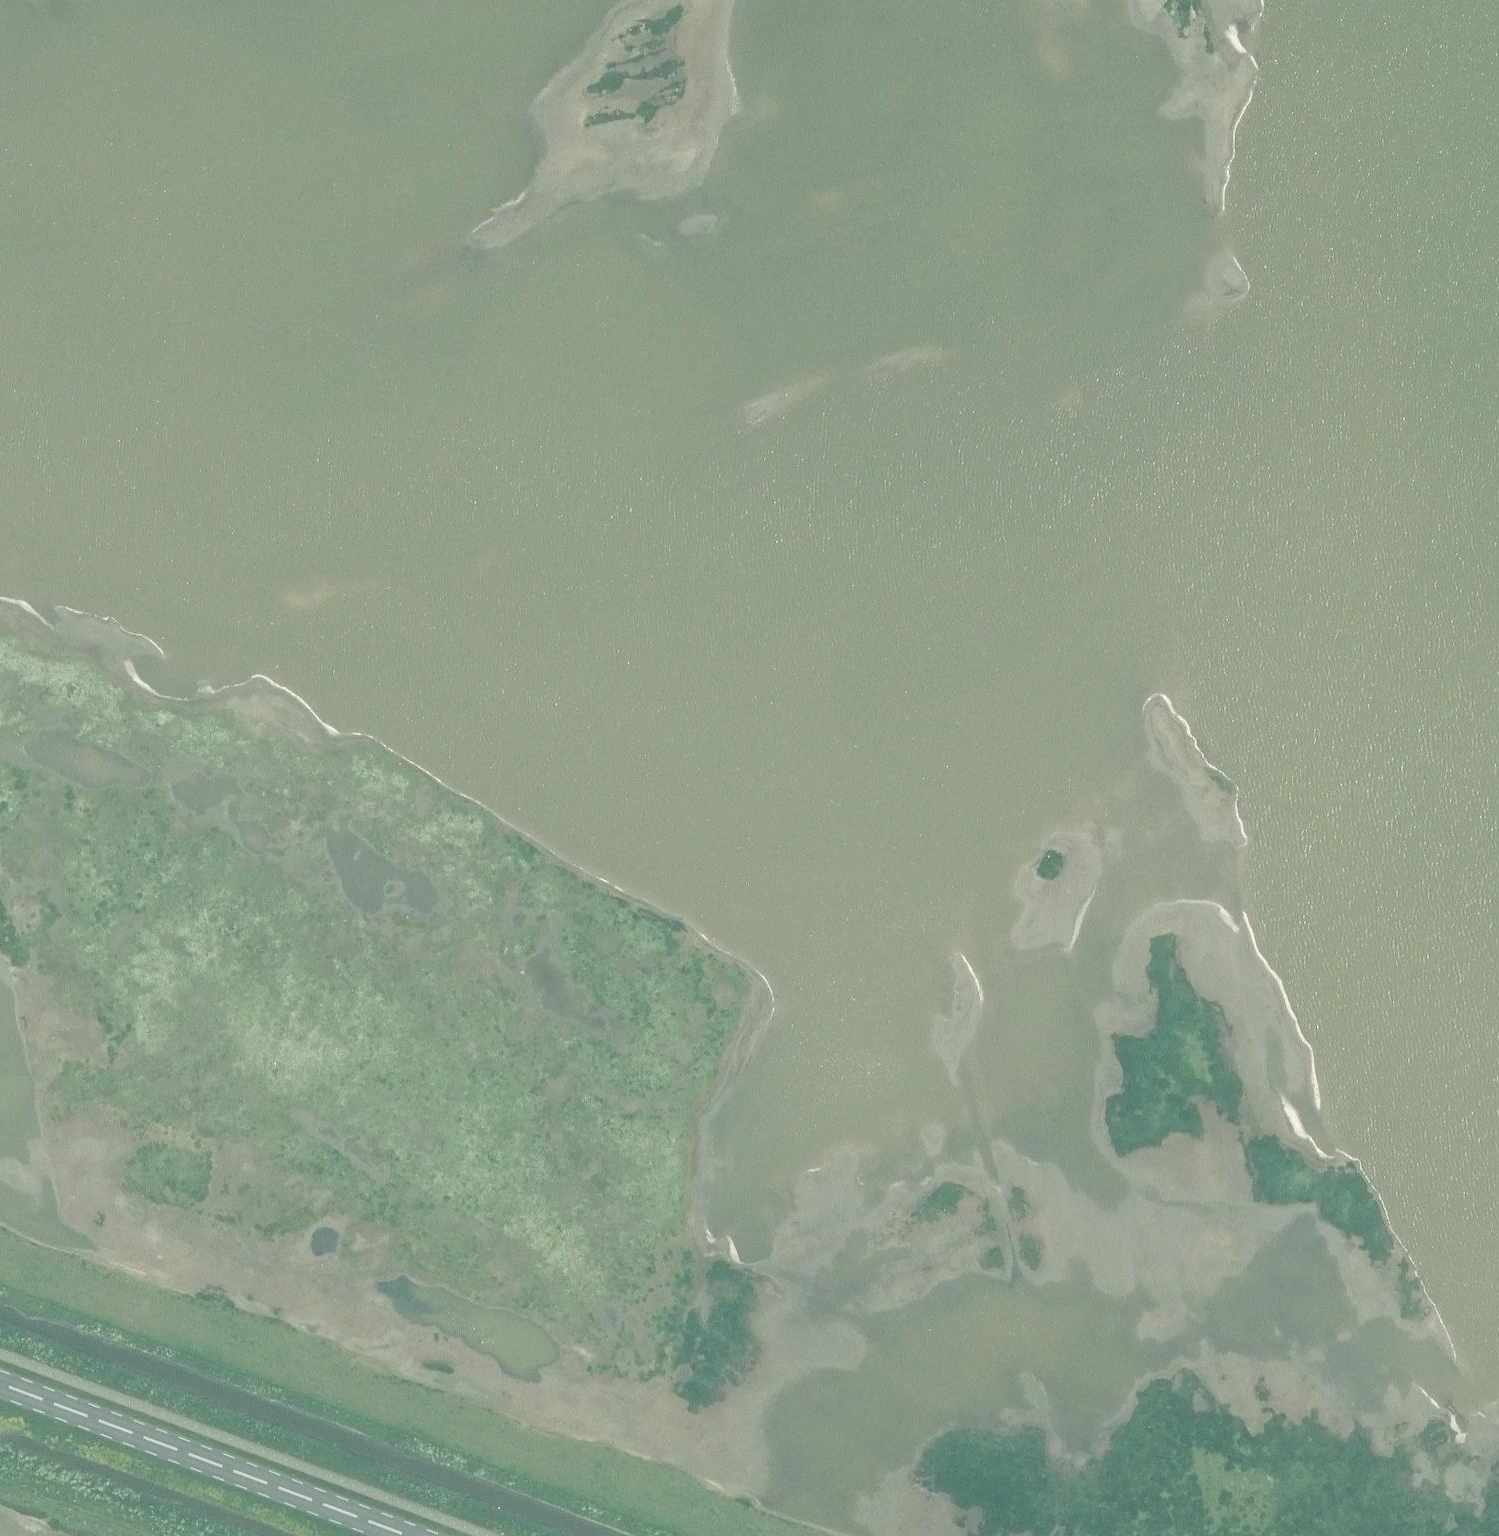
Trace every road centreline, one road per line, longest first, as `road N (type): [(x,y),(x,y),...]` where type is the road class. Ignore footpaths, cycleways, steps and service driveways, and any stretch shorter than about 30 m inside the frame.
road 1 (primary): [(405,1535),(0,1385)]

